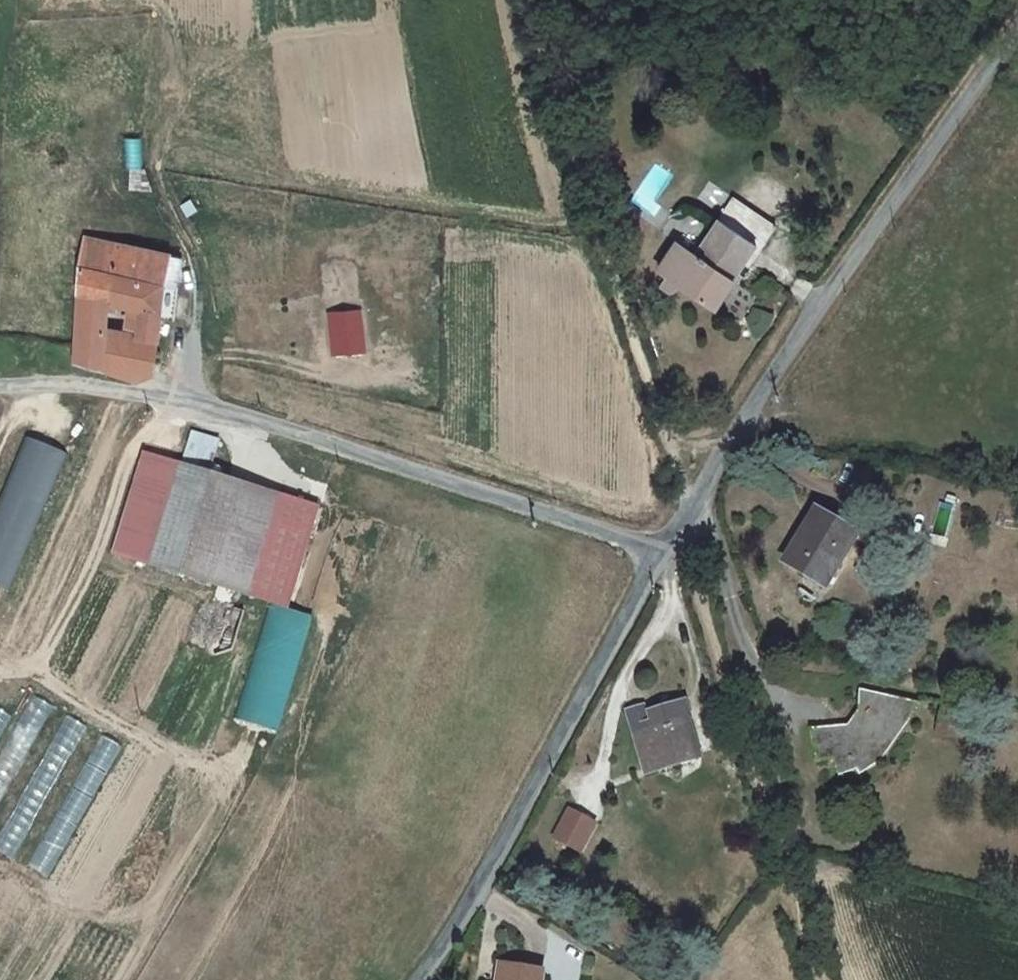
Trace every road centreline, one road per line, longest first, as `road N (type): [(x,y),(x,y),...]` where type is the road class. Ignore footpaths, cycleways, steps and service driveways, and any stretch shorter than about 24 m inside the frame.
road 1 (unclassified): [(663,554),(176,402),(62,384),(0,384)]
road 2 (unclassified): [(1017,25),(692,497),(663,554)]
road 3 (track): [(538,0),(639,348),(692,497)]
road 4 (unclassified): [(663,554),(422,979)]

